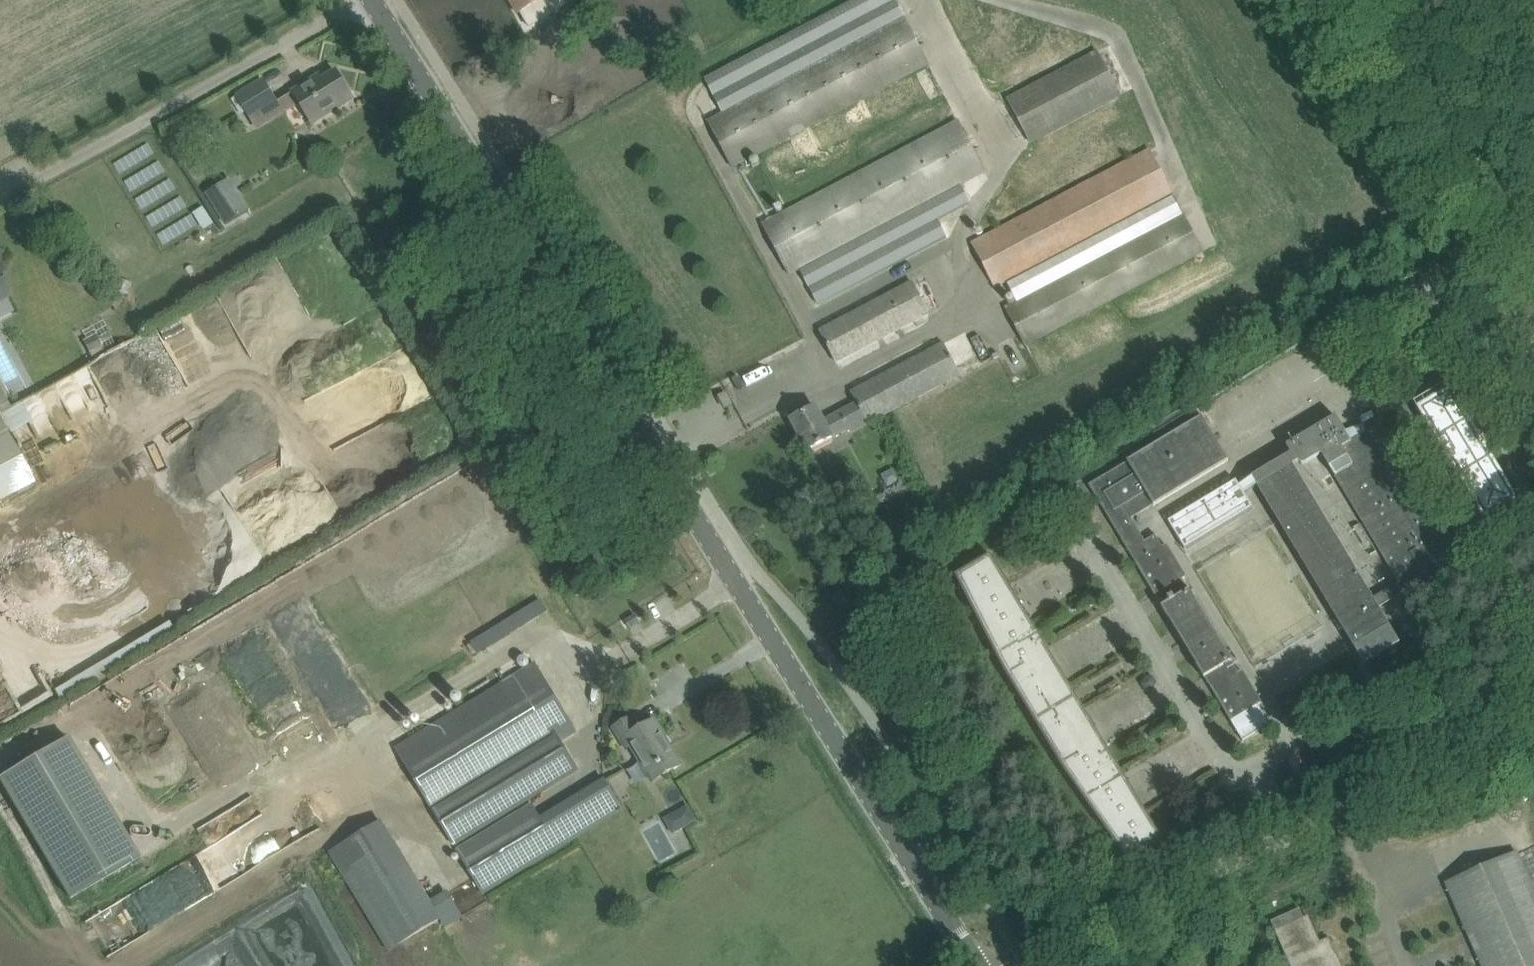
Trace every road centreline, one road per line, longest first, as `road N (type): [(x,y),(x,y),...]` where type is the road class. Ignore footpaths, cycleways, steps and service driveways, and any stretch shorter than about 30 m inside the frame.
road 1 (tertiary): [(974,965),(369,0)]
road 2 (unclassified): [(1003,965),(1533,728)]

